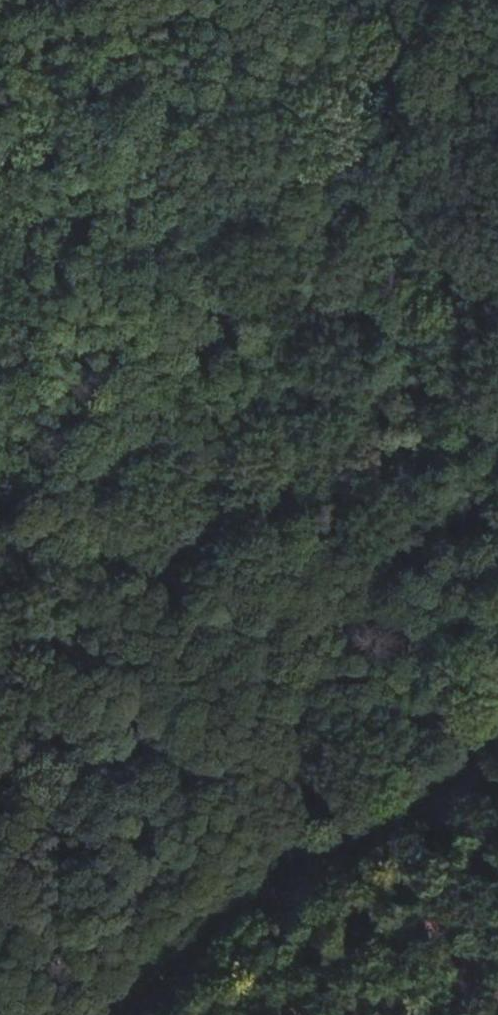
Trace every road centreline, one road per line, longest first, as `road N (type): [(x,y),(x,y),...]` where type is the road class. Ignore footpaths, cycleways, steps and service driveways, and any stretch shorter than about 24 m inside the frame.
road 1 (track): [(310,0),(261,240),(208,345),(0,614)]
road 2 (track): [(497,731),(448,780),(187,942),(107,1014)]
road 3 (track): [(384,0),(497,311)]

